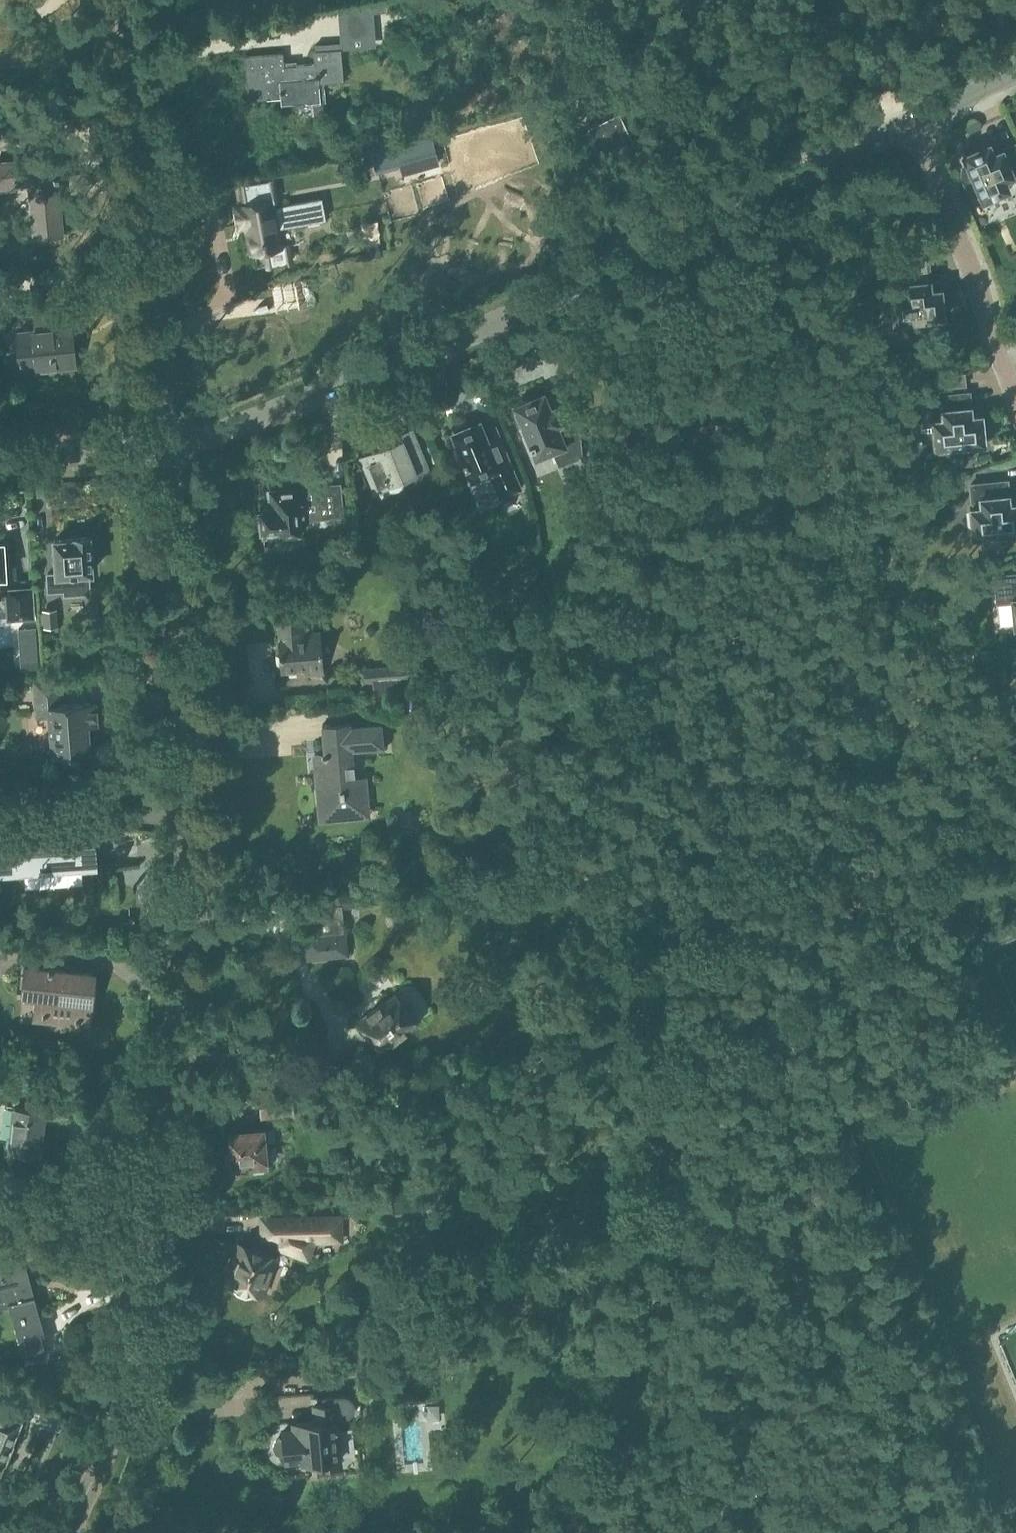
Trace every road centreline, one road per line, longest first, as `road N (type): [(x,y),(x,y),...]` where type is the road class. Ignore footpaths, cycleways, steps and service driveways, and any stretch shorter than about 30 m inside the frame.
road 1 (residential): [(73,1532),(135,1302),(188,893),(190,676),(169,449)]
road 2 (residential): [(169,449),(914,119)]
road 3 (residential): [(169,449),(111,0)]
road 4 (residential): [(1015,392),(914,119)]
road 5 (residential): [(0,459),(169,449)]
road 6 (track): [(914,119),(881,45),(849,0)]

